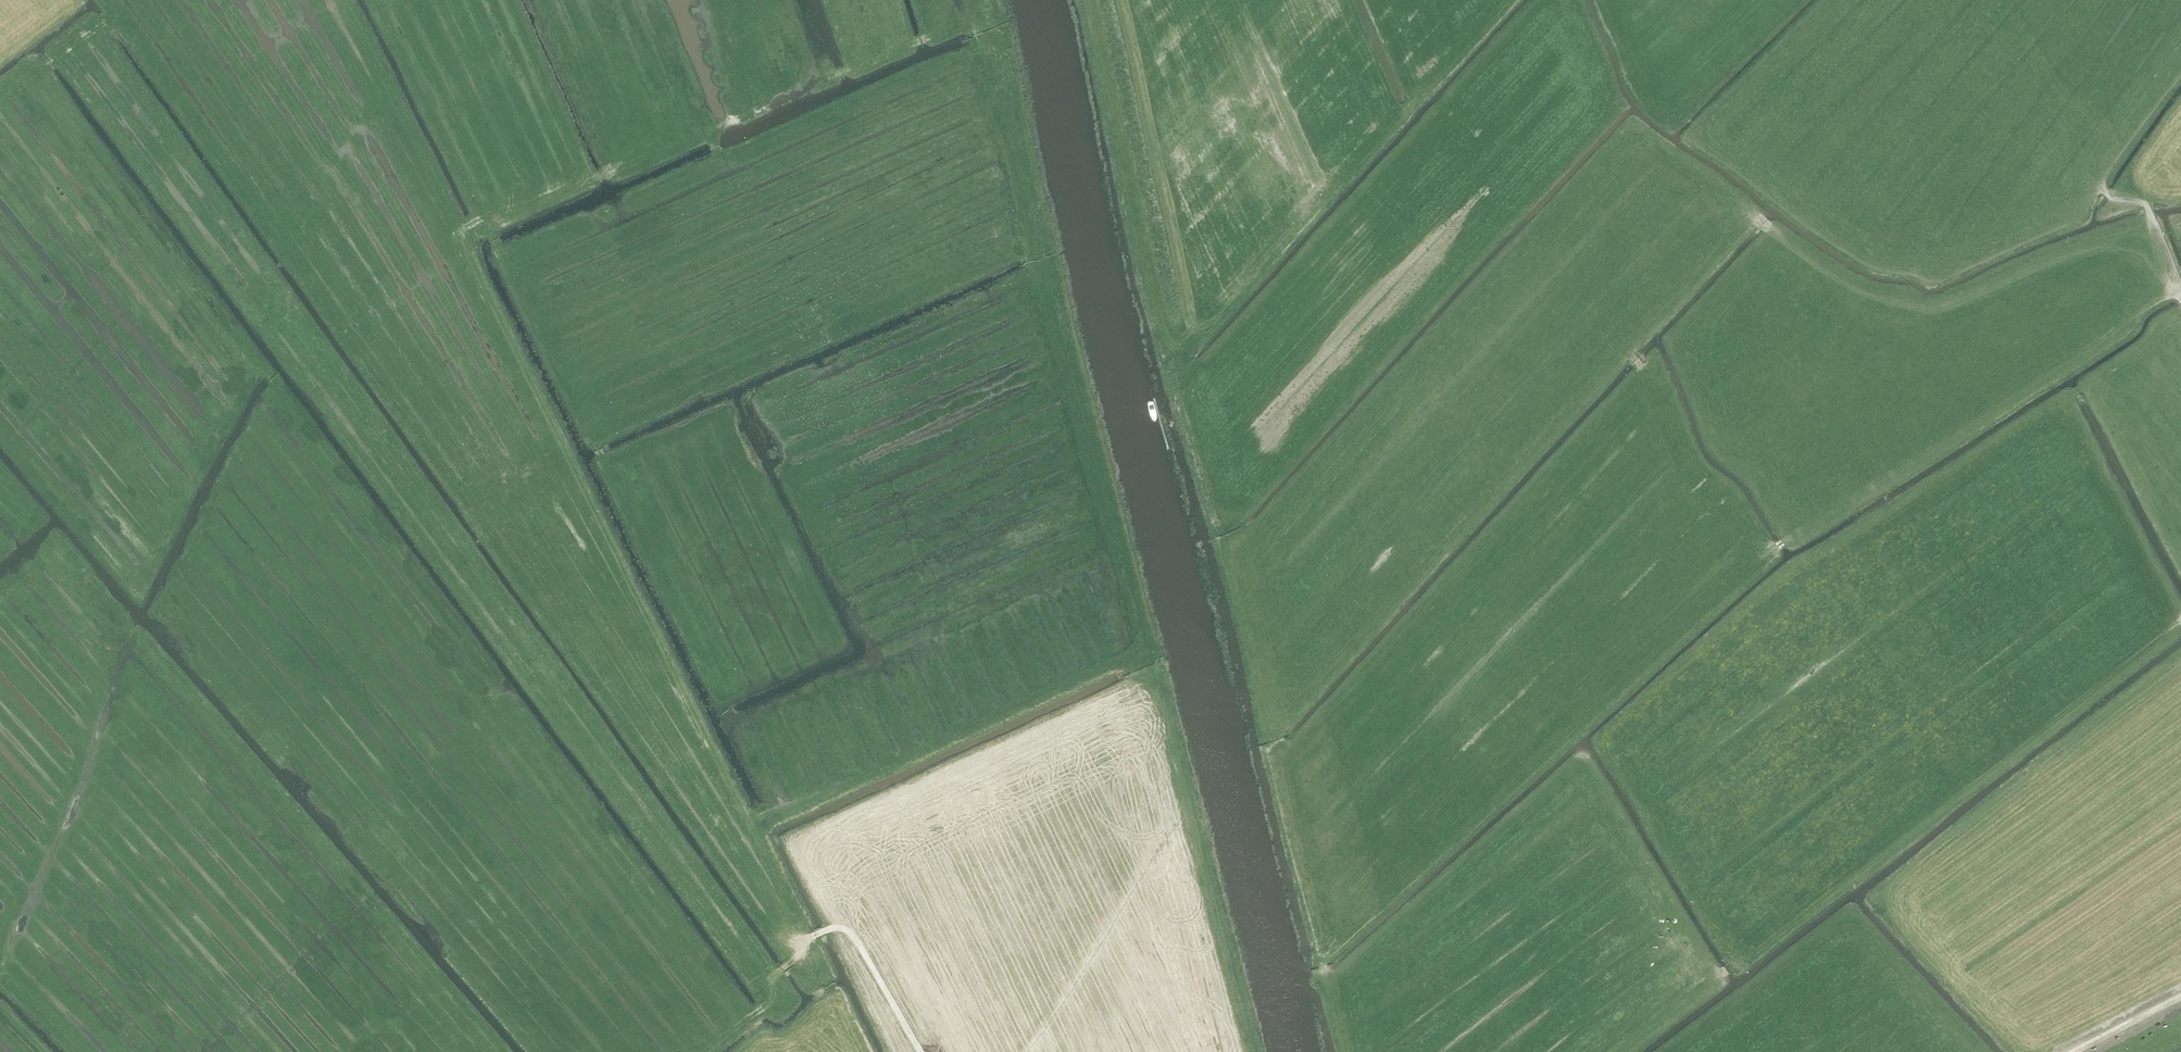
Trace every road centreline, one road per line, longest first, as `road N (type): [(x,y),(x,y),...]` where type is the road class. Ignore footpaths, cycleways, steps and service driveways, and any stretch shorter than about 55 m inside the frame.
road 1 (track): [(705,1051),(768,1004),(775,974),(812,938),(841,927),(920,1051)]

